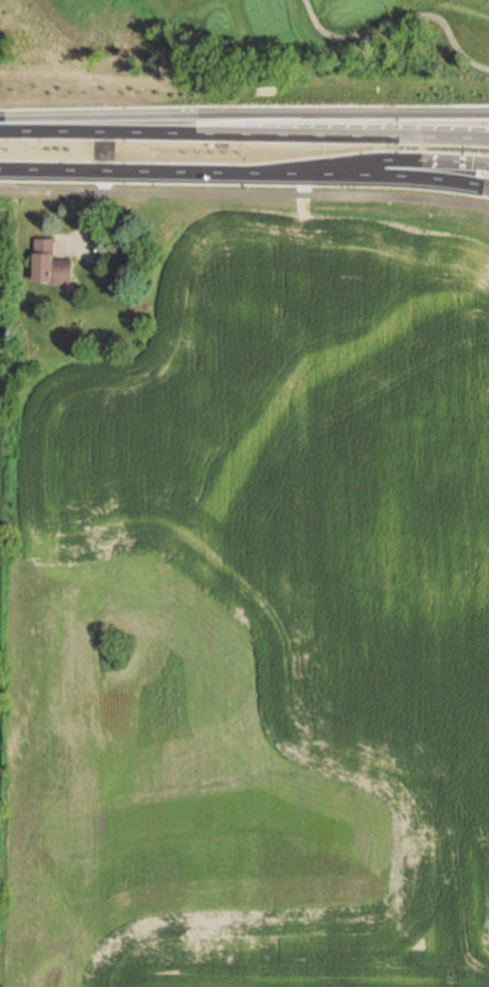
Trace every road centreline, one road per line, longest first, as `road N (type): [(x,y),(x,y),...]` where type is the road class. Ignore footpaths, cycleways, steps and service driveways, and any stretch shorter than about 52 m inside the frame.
road 1 (secondary): [(488,138),(0,132)]
road 2 (secondary): [(488,114),(0,117)]
road 3 (secondary): [(0,172),(316,170)]
road 4 (secondary): [(316,170),(488,192)]
road 5 (secondary): [(316,170),(391,160),(488,165)]

